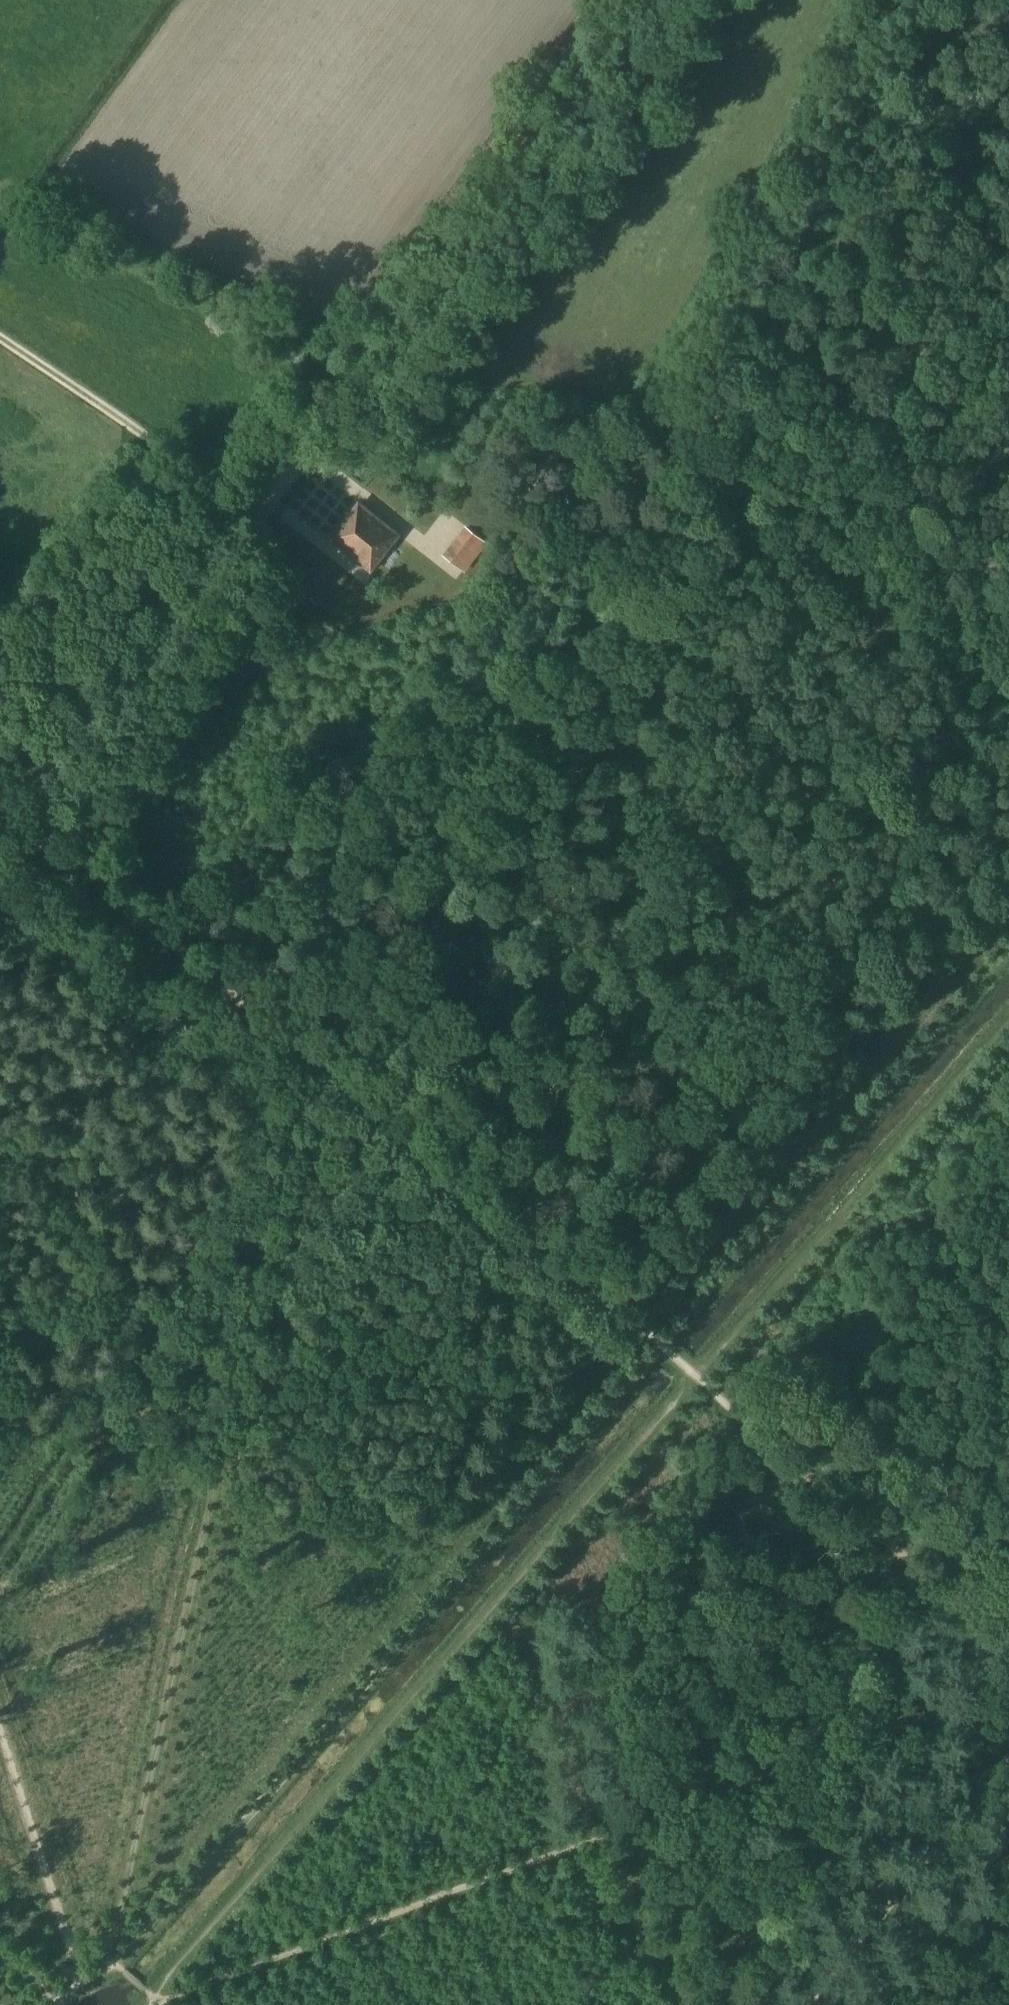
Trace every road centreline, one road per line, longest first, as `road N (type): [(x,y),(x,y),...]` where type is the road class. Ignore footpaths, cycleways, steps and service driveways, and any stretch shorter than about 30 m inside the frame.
road 1 (track): [(104,1967),(331,1045),(734,431),(1008,665)]
road 2 (track): [(0,338),(265,515),(661,0)]
road 3 (track): [(1008,1687),(155,1997),(151,2004)]
road 4 (track): [(661,1347),(331,1045),(0,784)]
road 5 (track): [(155,1997),(694,1374)]
road 6 (track): [(113,1962),(661,1347)]
road 7 (track): [(0,872),(265,515)]
road 8 (track): [(694,1374),(1008,1616)]
road 9 (track): [(1008,1745),(807,2004)]
road 10 (track): [(0,1724),(83,1980)]

